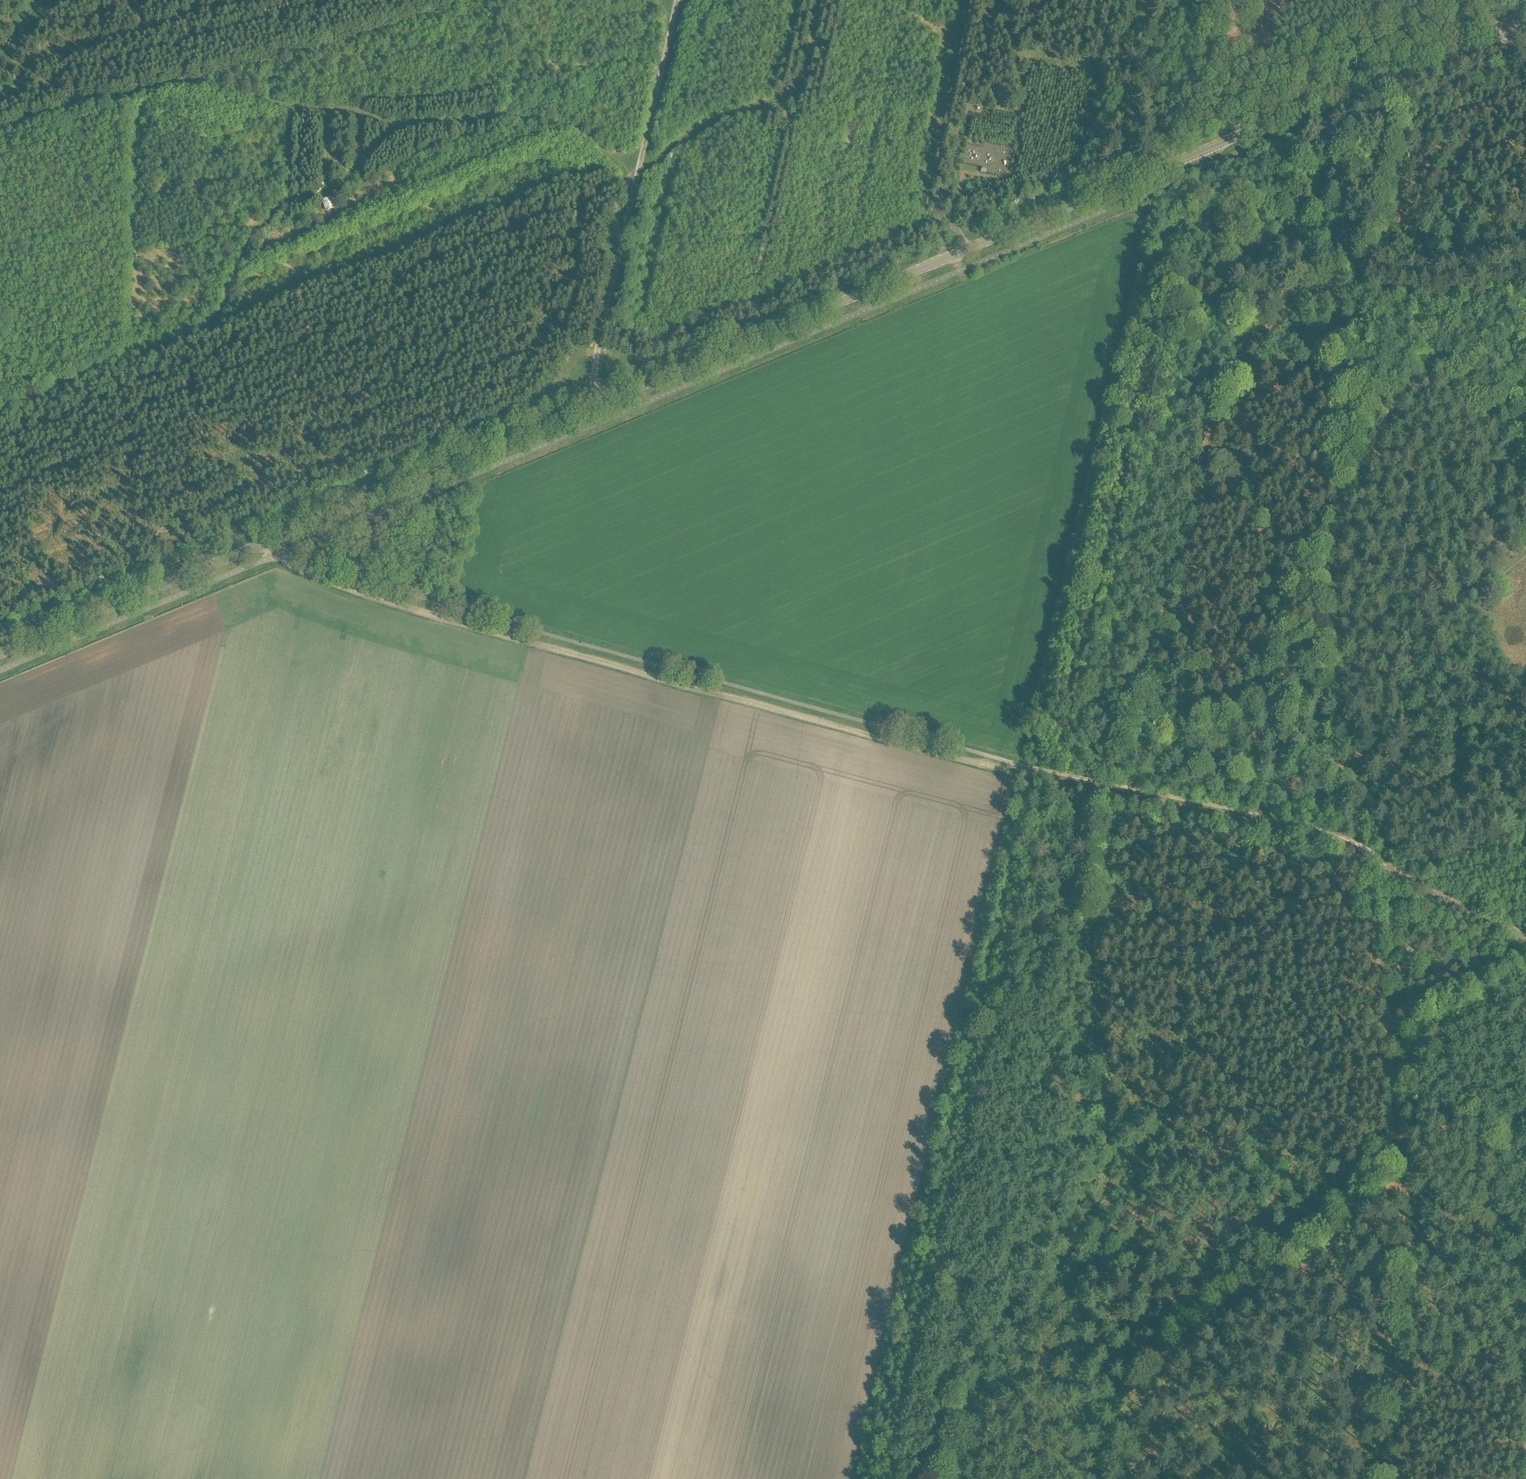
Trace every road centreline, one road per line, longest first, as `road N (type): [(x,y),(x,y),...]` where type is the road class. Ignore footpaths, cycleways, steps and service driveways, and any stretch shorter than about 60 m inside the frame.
road 1 (tertiary): [(0,655),(1525,16)]
road 2 (track): [(1108,1478),(1122,1411),(1152,1359),(1394,1167),(1392,1047),(1363,858),(1374,791),(1347,728),(1335,613),(1354,522),(1417,395),(1456,279),(1365,268),(1293,311)]
road 3 (track): [(269,543),(289,564),(412,609),(1001,770),(1335,844),(1525,944)]
road 4 (track): [(944,1478),(1113,1167),(1091,1020),(1093,870),(1105,792)]
road 5 (track): [(83,109),(194,79),(275,103),(402,124),(327,192)]
road 6 (track): [(327,192),(288,203),(252,236),(213,323),(64,386),(0,354)]
road 7 (track): [(402,124),(498,116),(567,126),(637,179)]
road 8 (track): [(0,131),(83,109),(20,64)]

